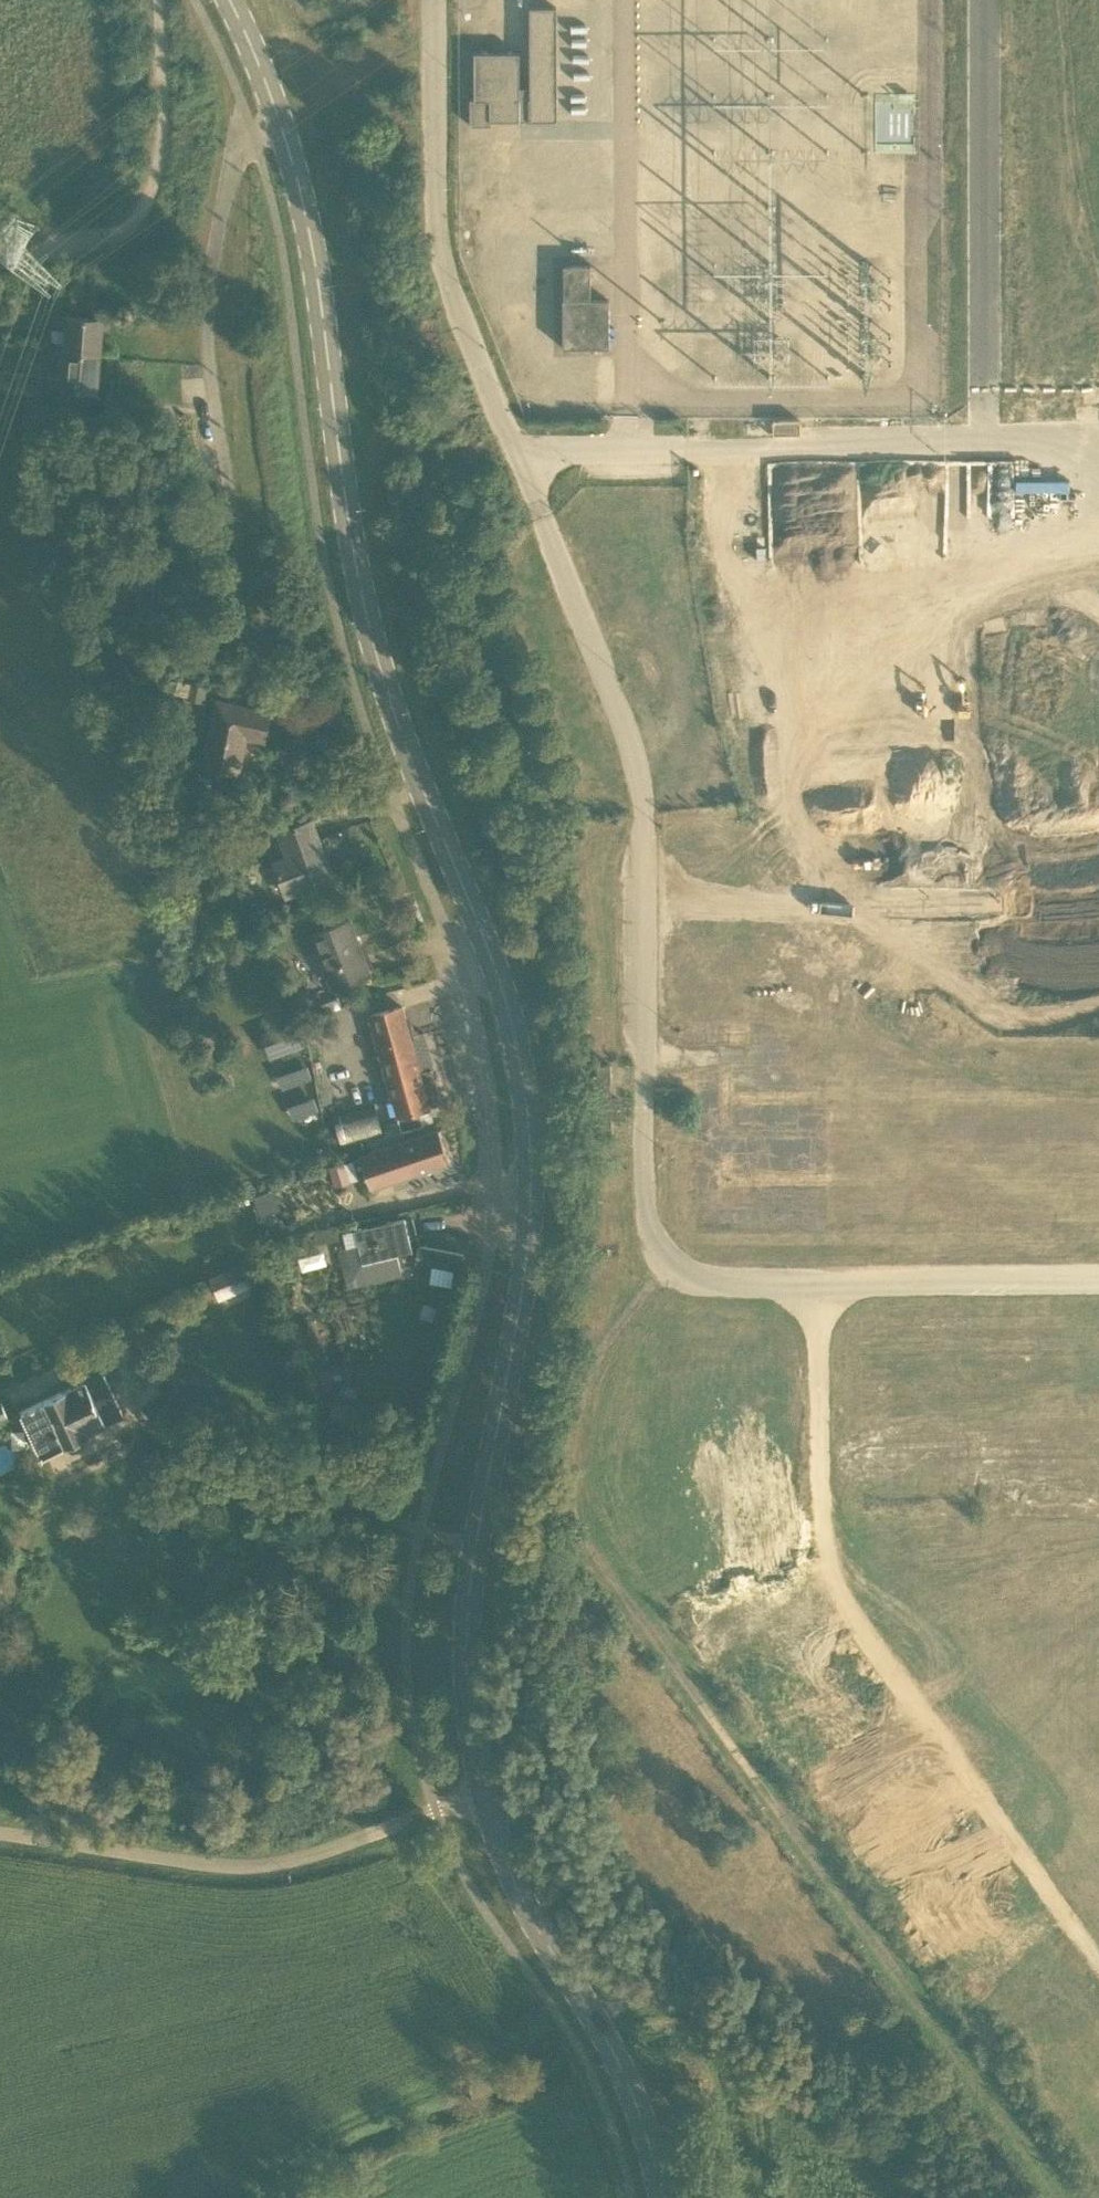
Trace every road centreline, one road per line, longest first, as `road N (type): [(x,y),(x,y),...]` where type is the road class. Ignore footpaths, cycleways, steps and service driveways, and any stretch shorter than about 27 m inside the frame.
road 1 (secondary): [(485,1793),(469,1698),(470,1584),(528,1245),(519,1057),(494,960),(377,651),(354,554),(302,197),(230,0)]
road 2 (track): [(821,1281),(837,1577),(1098,1955)]
road 3 (unclassified): [(485,1793),(287,1862),(211,1864),(0,1832)]
road 4 (secondary): [(663,2197),(648,2135),(598,2026),(519,1891),(485,1793)]
road 5 (unclassified): [(683,1280),(1098,1283)]

